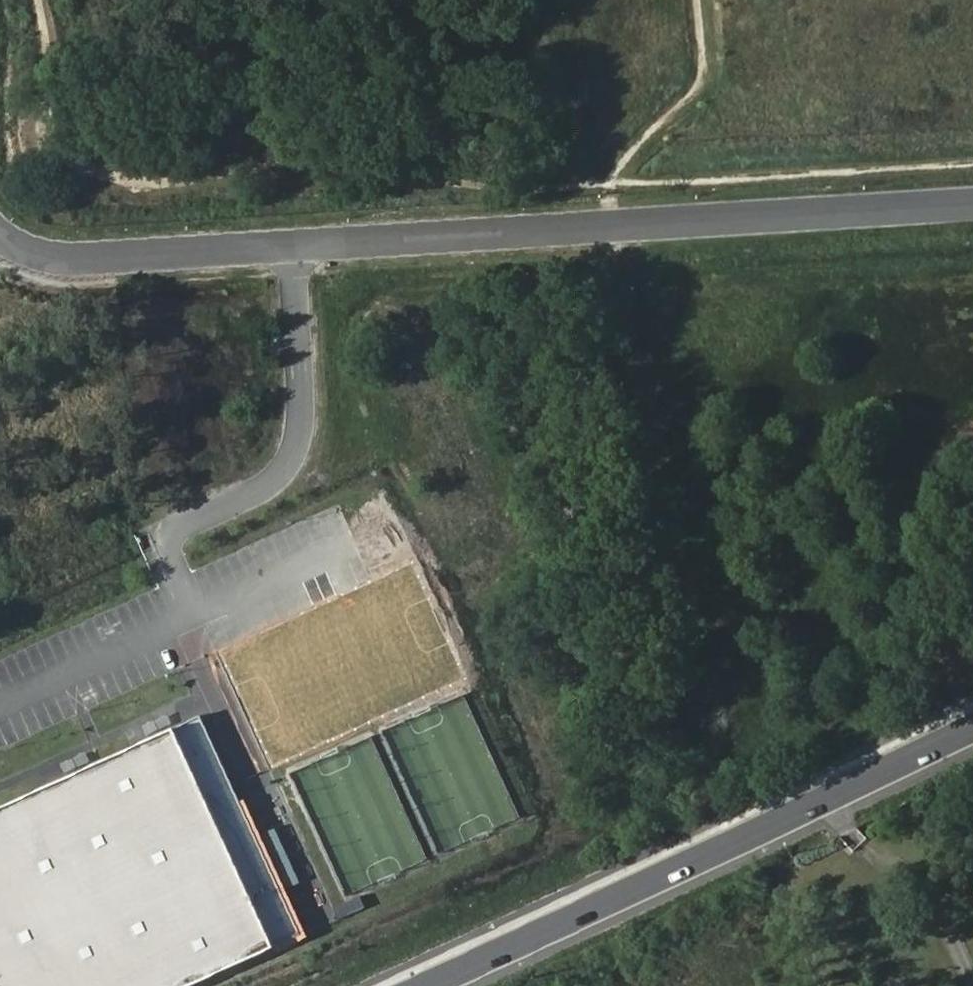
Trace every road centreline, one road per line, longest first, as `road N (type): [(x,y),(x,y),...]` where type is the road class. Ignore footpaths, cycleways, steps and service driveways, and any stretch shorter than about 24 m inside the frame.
road 1 (unclassified): [(0,232),(66,256),(972,205)]
road 2 (secondary): [(424,985),(972,727)]

